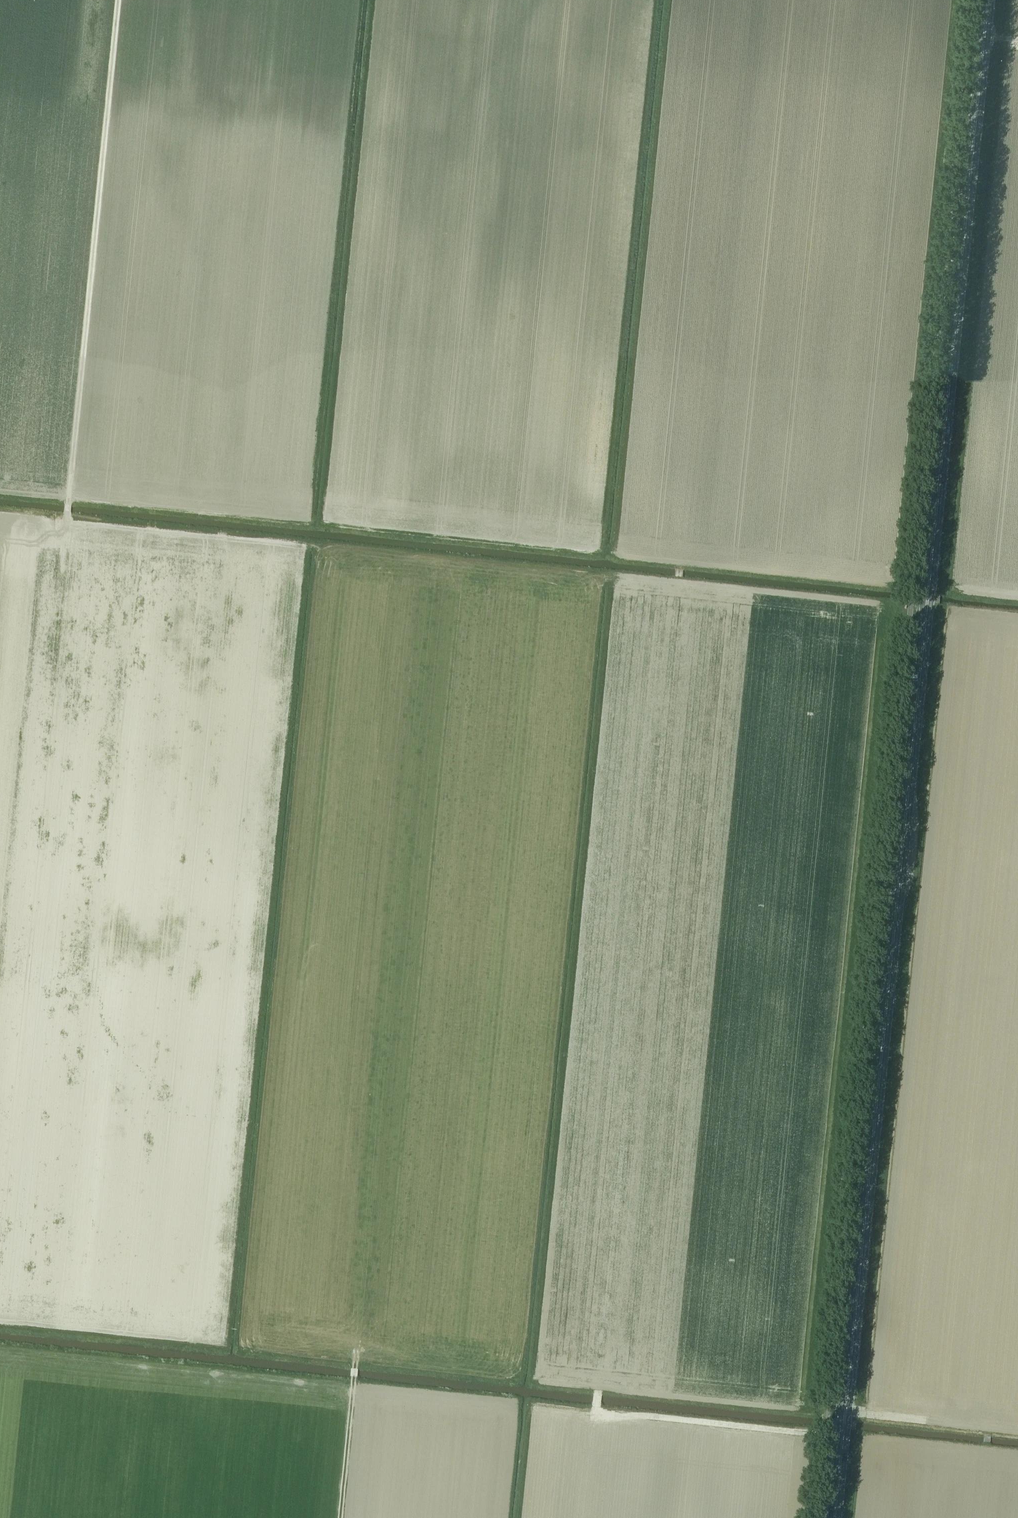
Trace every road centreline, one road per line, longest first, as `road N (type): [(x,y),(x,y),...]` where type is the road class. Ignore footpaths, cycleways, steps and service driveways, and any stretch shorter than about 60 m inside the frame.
road 1 (primary): [(835,1517),(988,0)]
road 2 (track): [(68,504),(119,0)]

